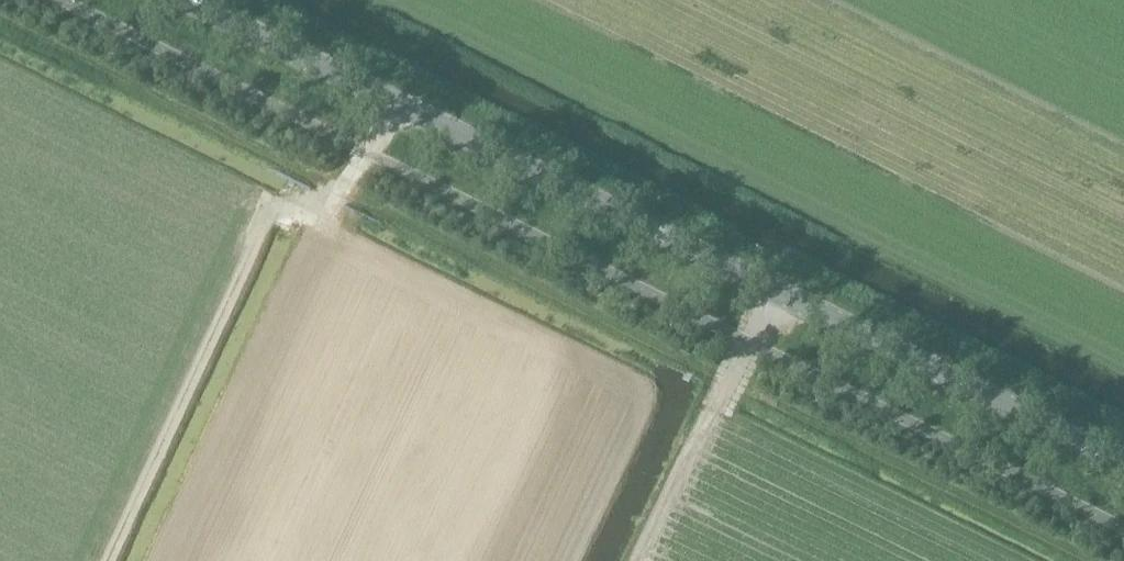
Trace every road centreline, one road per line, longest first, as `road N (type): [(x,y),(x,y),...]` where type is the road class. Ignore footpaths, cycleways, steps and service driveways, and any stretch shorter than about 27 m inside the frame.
road 1 (tertiary): [(1123,462),(187,0)]
road 2 (track): [(389,98),(344,193),(319,218),(271,207),(106,560)]
road 3 (track): [(716,411),(775,289)]

